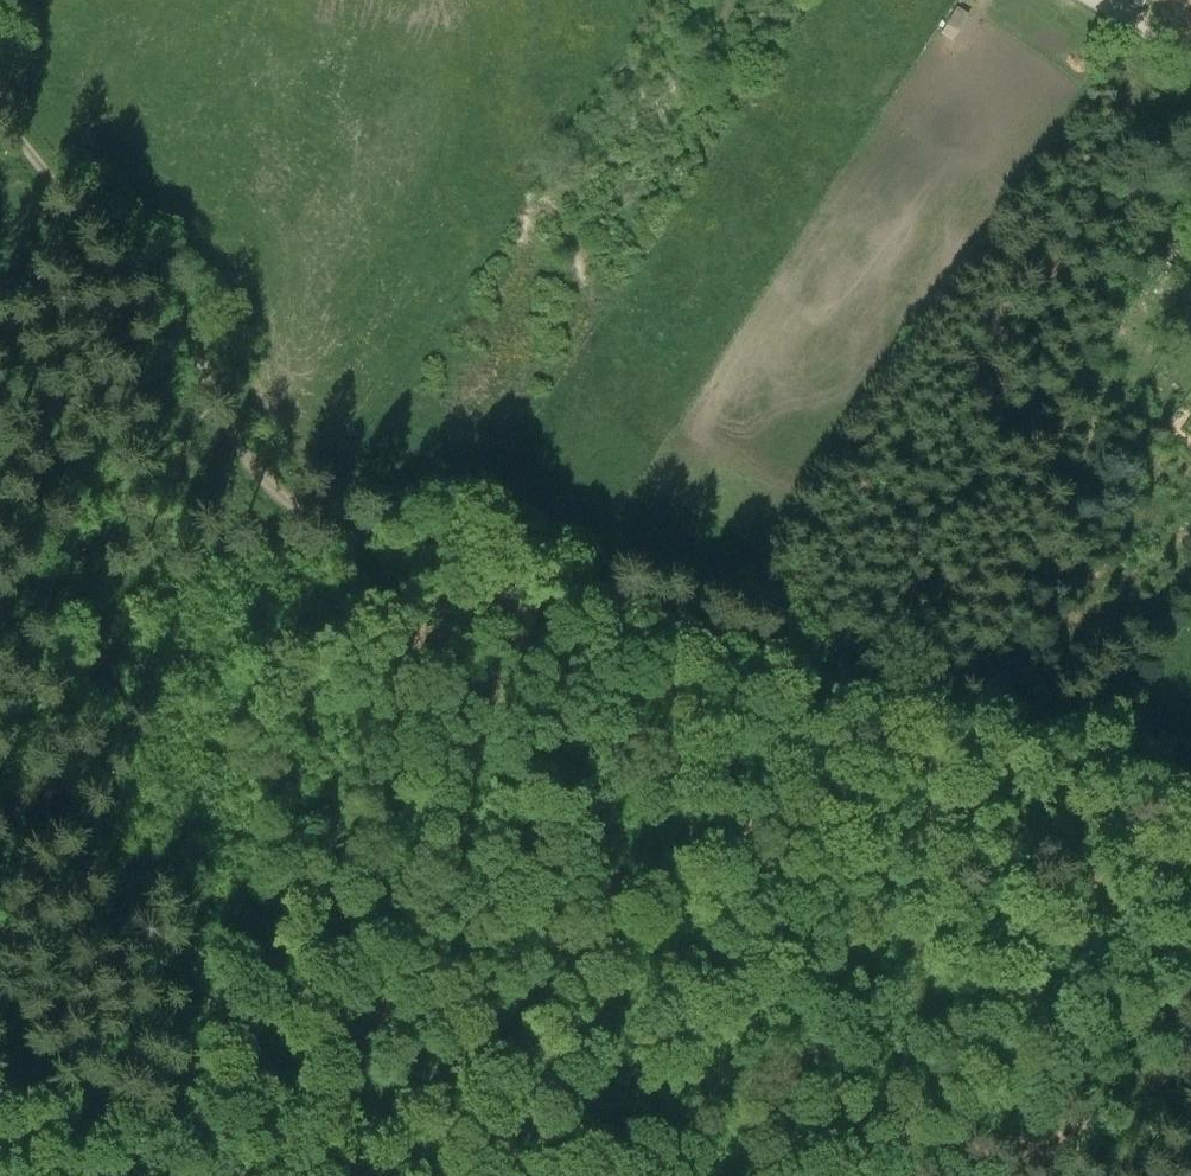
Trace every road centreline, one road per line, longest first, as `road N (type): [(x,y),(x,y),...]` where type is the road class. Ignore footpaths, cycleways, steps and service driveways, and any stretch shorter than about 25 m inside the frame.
road 1 (track): [(0,110),(160,289),(254,462),(315,518),(382,543),(524,565),(1190,803)]

